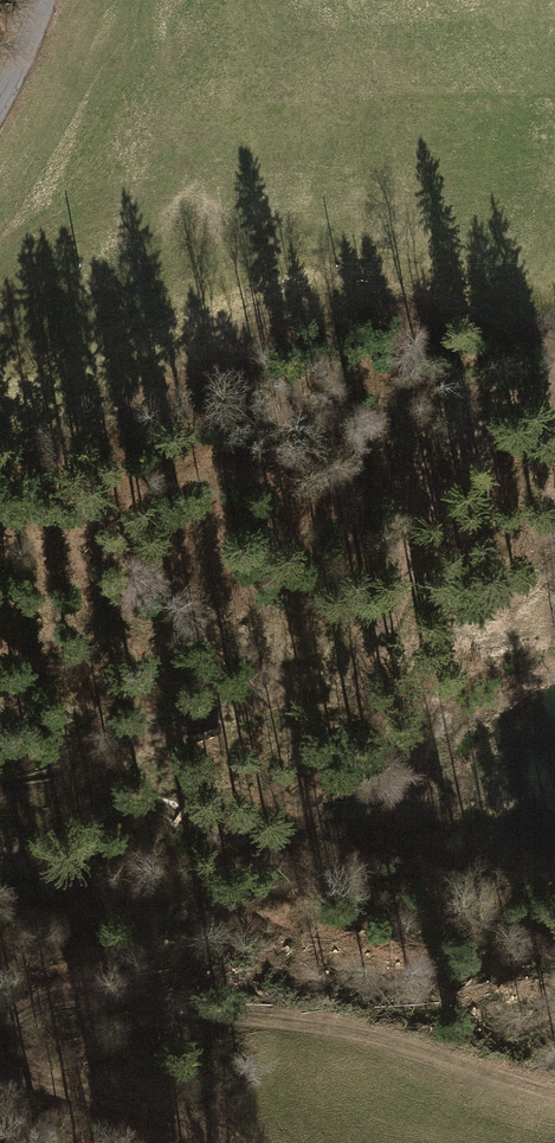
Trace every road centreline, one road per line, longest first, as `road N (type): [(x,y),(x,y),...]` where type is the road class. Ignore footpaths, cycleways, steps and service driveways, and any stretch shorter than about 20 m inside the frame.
road 1 (track): [(39,781),(162,729),(369,662),(421,507),(464,443),(554,376)]
road 2 (track): [(207,1142),(0,1067)]

